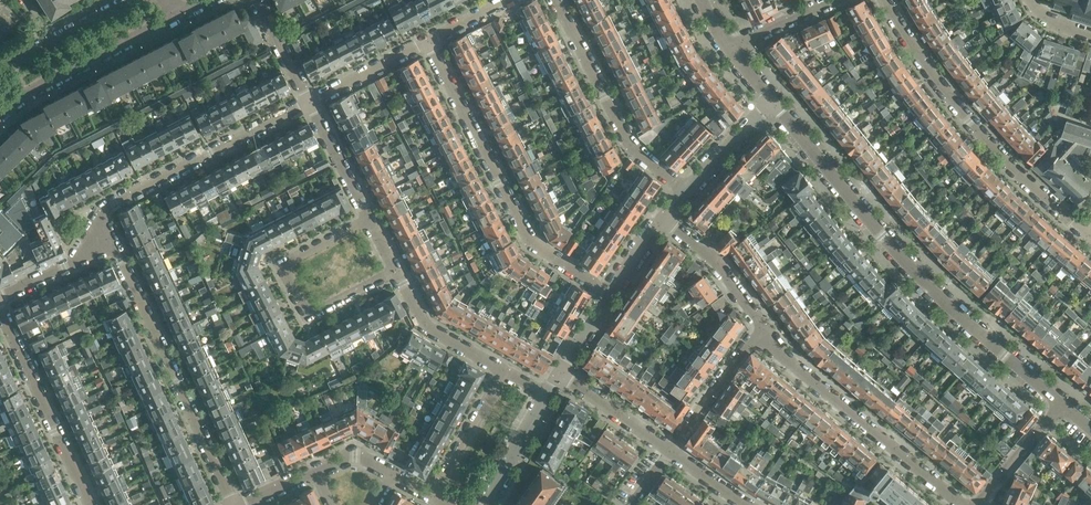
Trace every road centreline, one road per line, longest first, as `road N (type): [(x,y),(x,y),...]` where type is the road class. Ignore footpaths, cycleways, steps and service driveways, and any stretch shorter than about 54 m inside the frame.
road 1 (residential): [(1061,403),(923,281),(772,101)]
road 2 (residential): [(610,293),(531,242),(427,42)]
road 3 (residential): [(1085,232),(968,120),(885,0)]
road 4 (residential): [(234,504),(114,244)]
road 5 (residential): [(961,504),(792,371),(759,324)]
road 6 (residential): [(114,244),(104,209),(309,102)]
road 7 (residential): [(370,221),(287,263),(285,274),(303,310),(313,313),(396,272)]
road 8 (residential): [(686,191),(629,147),(557,0)]
road 9 (residential): [(91,504),(0,308)]
road 10 (tertiary): [(0,113),(177,16)]
road 11 (residential): [(670,451),(759,324)]
road 12 (tertiary): [(134,0),(0,72)]
road 13 (residential): [(504,370),(421,322),(396,272)]
road 14 (residential): [(431,497),(504,370)]
road 15 (residential): [(759,324),(713,259),(662,221)]
road 16 (residential): [(370,221),(309,102)]
road 17 (residential): [(670,451),(560,376)]
road 18 (residential): [(309,102),(427,42)]
road 19 (residential): [(979,504),(1061,403)]
road 20 (residential): [(0,297),(114,244)]
road 21 (residential): [(484,504),(548,396)]
road 22 (residential): [(686,191),(772,101)]

